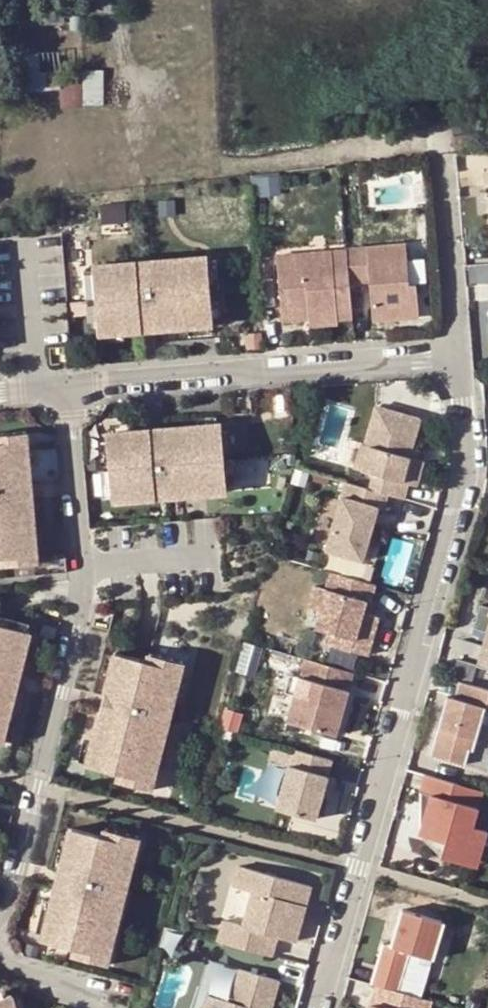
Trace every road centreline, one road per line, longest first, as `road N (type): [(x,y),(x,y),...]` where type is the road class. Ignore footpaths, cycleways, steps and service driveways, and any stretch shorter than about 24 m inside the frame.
road 1 (residential): [(455,360),(468,485),(317,1007)]
road 2 (residential): [(0,906),(79,610),(62,391)]
road 3 (residential): [(455,360),(62,391)]
road 4 (residential): [(445,152),(455,360)]

